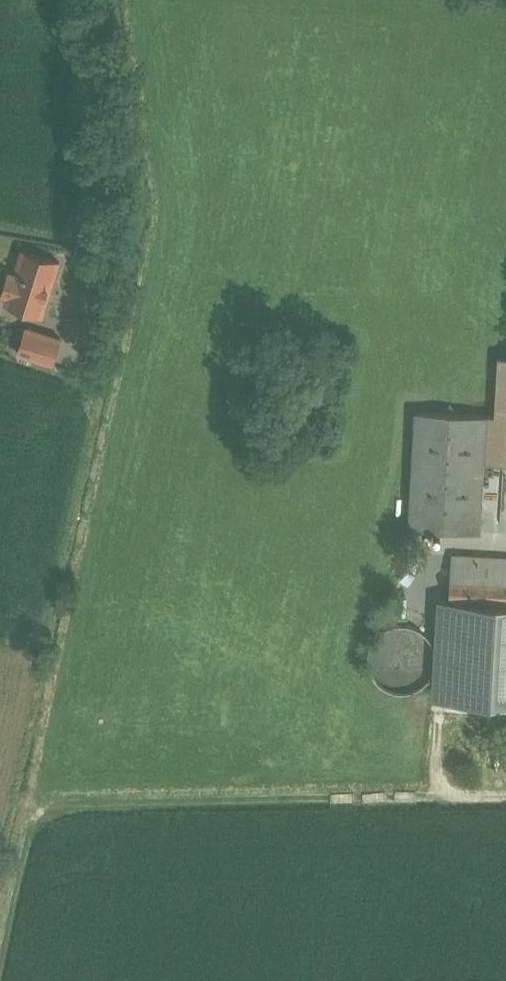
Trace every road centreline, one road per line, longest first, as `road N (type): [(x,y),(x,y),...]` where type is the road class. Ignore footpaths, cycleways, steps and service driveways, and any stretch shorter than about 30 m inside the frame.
road 1 (track): [(0,974),(33,816),(50,805),(505,793)]

